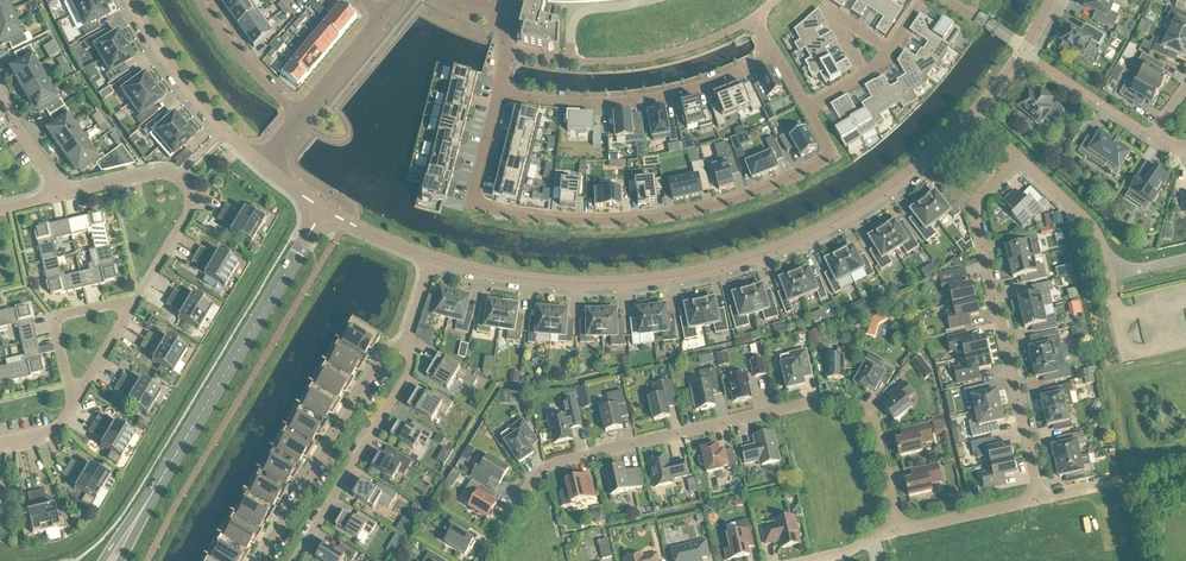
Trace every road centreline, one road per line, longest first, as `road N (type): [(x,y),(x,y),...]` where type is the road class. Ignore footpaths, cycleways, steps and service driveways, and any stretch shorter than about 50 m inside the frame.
road 1 (tertiary): [(432,259),(579,285),(716,270),(839,223),(974,118)]
road 2 (residential): [(898,532),(873,425),(836,398),(548,467),(484,560)]
road 3 (residential): [(809,109),(833,155),(781,185),(676,216),(560,222),(473,204),(499,91)]
road 4 (residential): [(1040,500),(974,213),(1017,159)]
road 5 (tertiary): [(140,516),(323,211)]
road 6 (residential): [(776,53),(658,98),(580,104),(499,91)]
road 7 (residential): [(131,311),(187,218),(189,198),(180,181),(145,177),(57,198)]
road 8 (residential): [(404,347),(385,353),(260,560)]
road 9 (residential): [(505,54),(557,63),(650,59),(755,20)]
road 10 (residential): [(296,560),(411,372),(404,347)]
road 11 (residential): [(129,0),(185,89),(262,167)]
road 12 (residential): [(131,311),(120,304),(52,320),(68,386),(81,393)]
road 13 (residential): [(200,0),(237,54),(299,116)]
road 14 (residential): [(1017,159),(1090,225),(1106,272)]
road 15 (residential): [(898,532),(1040,500)]
road 16 (residential): [(865,76),(829,12),(889,52)]
road 17 (tertiary): [(974,118),(1054,0)]
road 18 (unclassified): [(299,116),(381,17)]
road 19 (tertiary): [(323,211),(432,259)]

